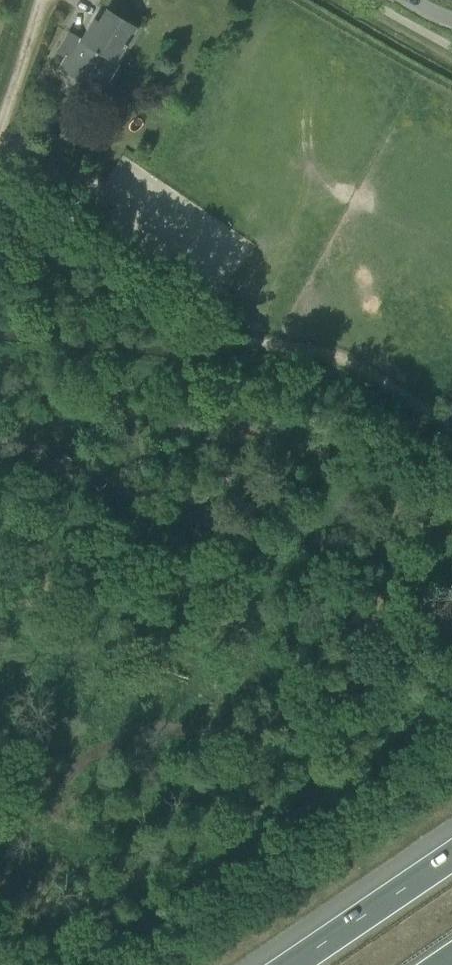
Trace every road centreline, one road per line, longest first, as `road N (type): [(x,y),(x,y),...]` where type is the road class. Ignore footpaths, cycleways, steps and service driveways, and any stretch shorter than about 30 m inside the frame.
road 1 (motorway): [(451,856),(292,964)]

